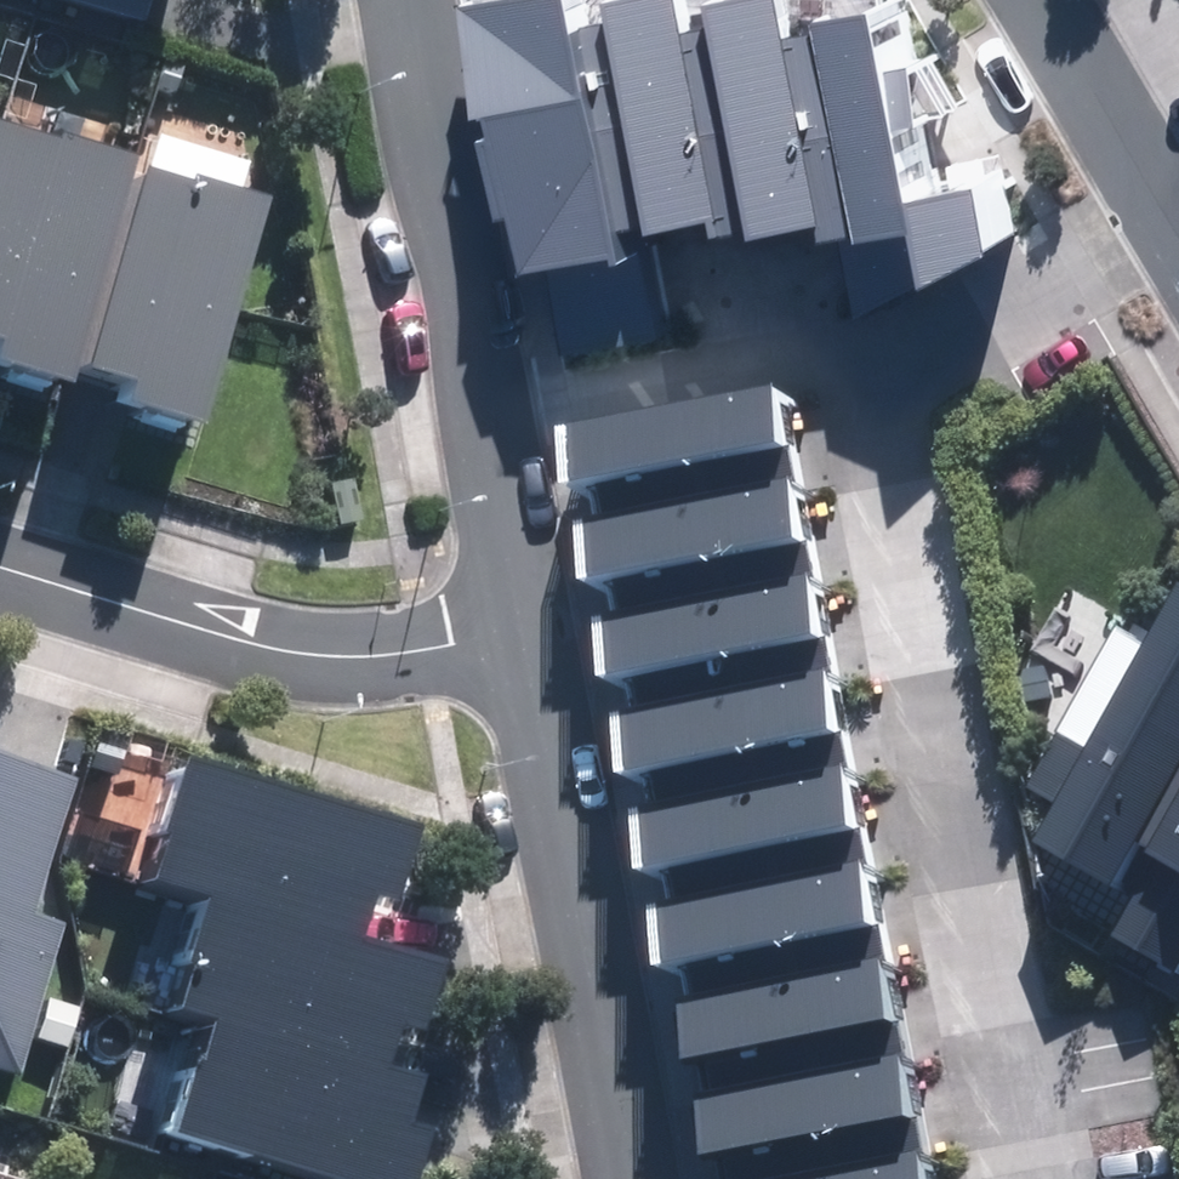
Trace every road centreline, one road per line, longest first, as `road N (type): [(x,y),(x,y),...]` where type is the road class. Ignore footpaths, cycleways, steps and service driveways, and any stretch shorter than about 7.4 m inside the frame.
road 1 (residential): [(999,1178),(839,366)]
road 2 (residential): [(630,1178),(520,635)]
road 3 (residential): [(0,570),(212,637),(332,654),(520,635)]
road 4 (residential): [(486,423),(410,0)]
road 5 (residential): [(839,366),(486,423)]
road 6 (residential): [(1163,221),(867,361),(839,366)]
road 7 (residential): [(1163,221),(1032,0)]
road 8 (residential): [(520,635),(486,423)]

